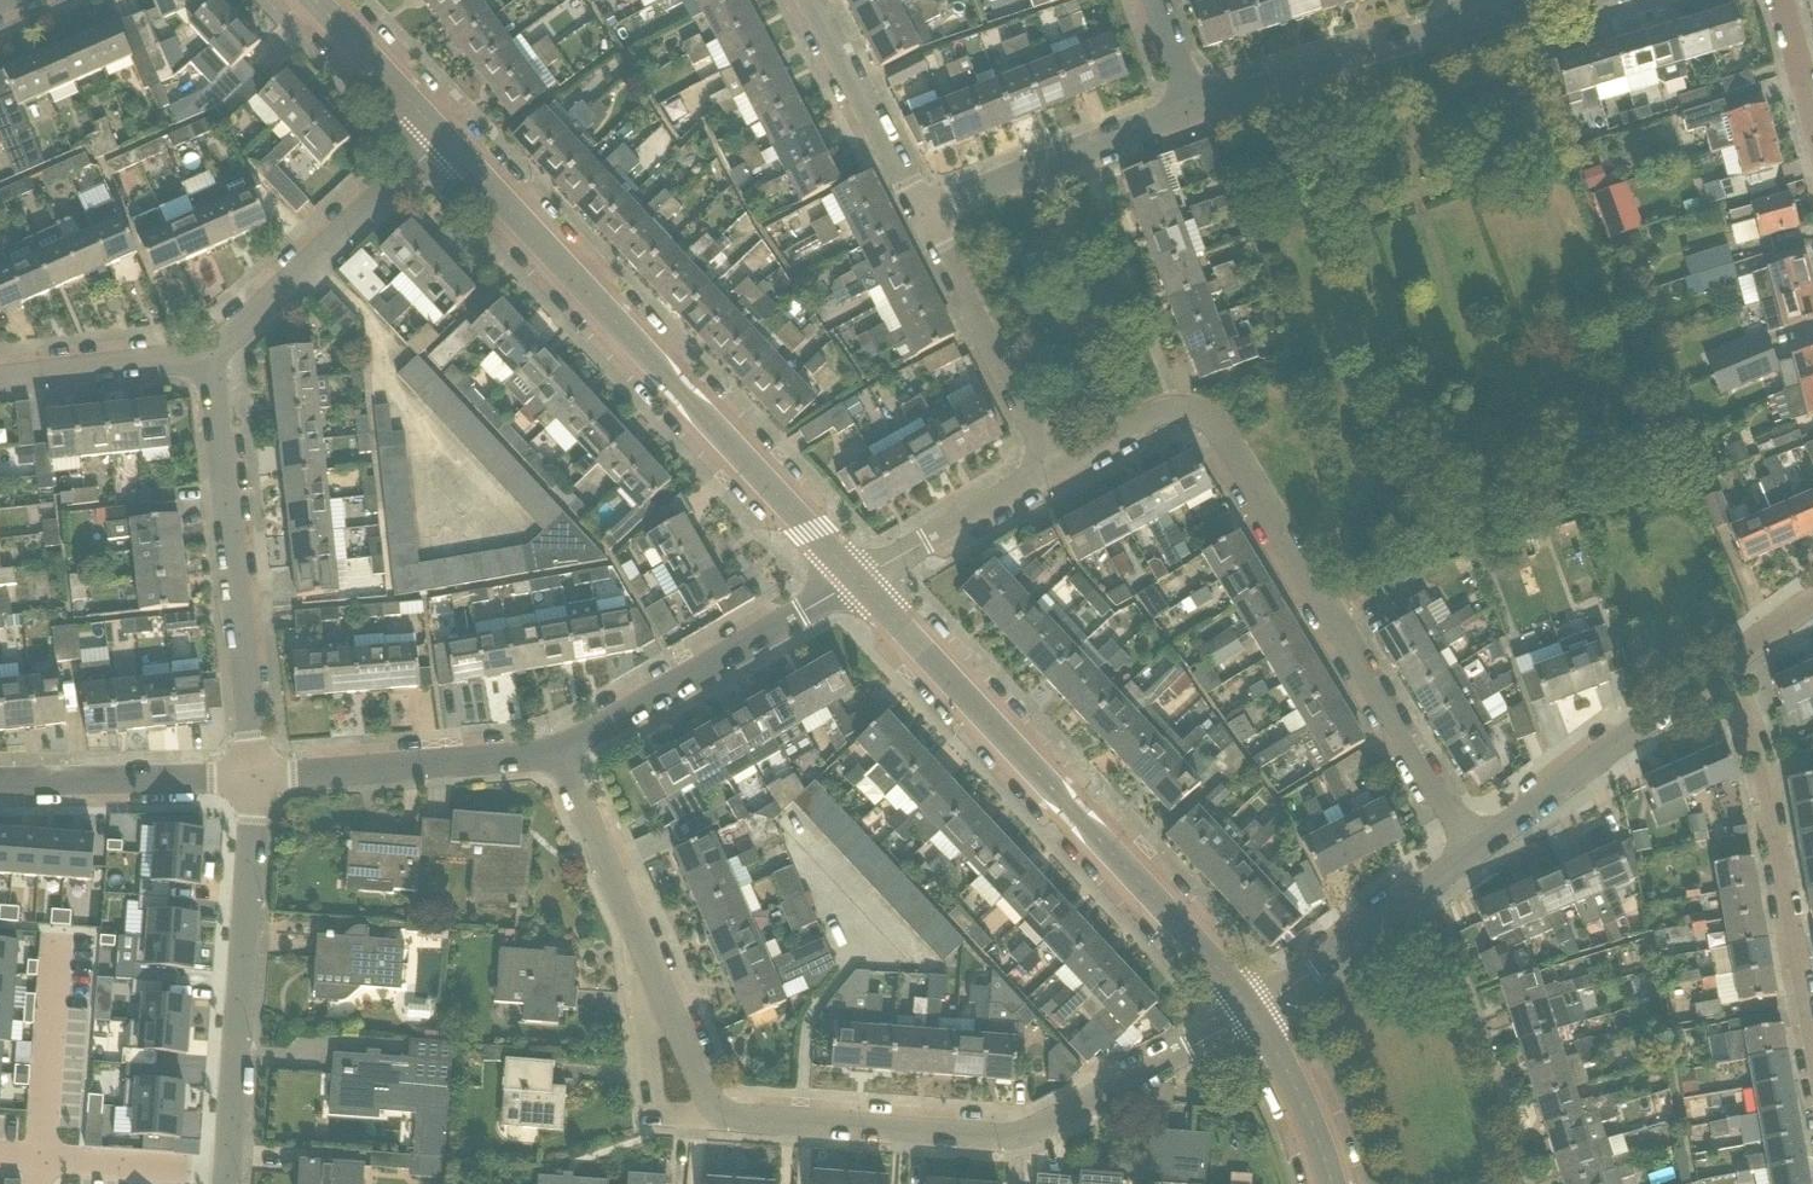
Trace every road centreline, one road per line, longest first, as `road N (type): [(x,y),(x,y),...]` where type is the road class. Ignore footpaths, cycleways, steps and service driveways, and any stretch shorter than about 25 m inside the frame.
road 1 (residential): [(1256,1015),(1023,1141),(716,1120),(560,753)]
road 2 (residential): [(1061,475),(1185,408),(1209,417),(1473,849)]
road 3 (unclassified): [(861,588),(449,145)]
road 4 (unclassified): [(1256,1015),(861,588)]
road 5 (residential): [(256,777),(216,356)]
road 6 (residential): [(1812,1064),(1736,649)]
road 7 (residential): [(227,1176),(256,777)]
road 8 (residential): [(560,753),(861,588)]
road 9 (residential): [(1473,849),(1736,649)]
road 10 (residential): [(1529,1183),(1434,879)]
road 11 (residential): [(317,265),(382,336),(383,386),(490,512)]
road 12 (residential): [(256,777),(560,753)]
road 13 (residential): [(1188,110),(1474,18)]
road 14 (residential): [(924,222),(1061,475)]
road 15 (residential): [(924,222),(1188,110)]
road 16 (residential): [(0,784),(256,777)]
road 17 (residential): [(810,0),(924,222)]
road 18 (residential): [(861,588),(1061,475)]
road 19 (residential): [(0,1158),(227,1176)]
road 20 (residential): [(1256,1015),(1434,879)]
road 21 (residential): [(0,379),(216,356)]
road 22 (unclassified): [(449,145),(310,0)]
road 23 (unclassified): [(1333,1183),(1300,1092),(1256,1015)]
road 24 (residential): [(317,265),(449,145)]
road 25 (residential): [(216,356),(317,265)]

